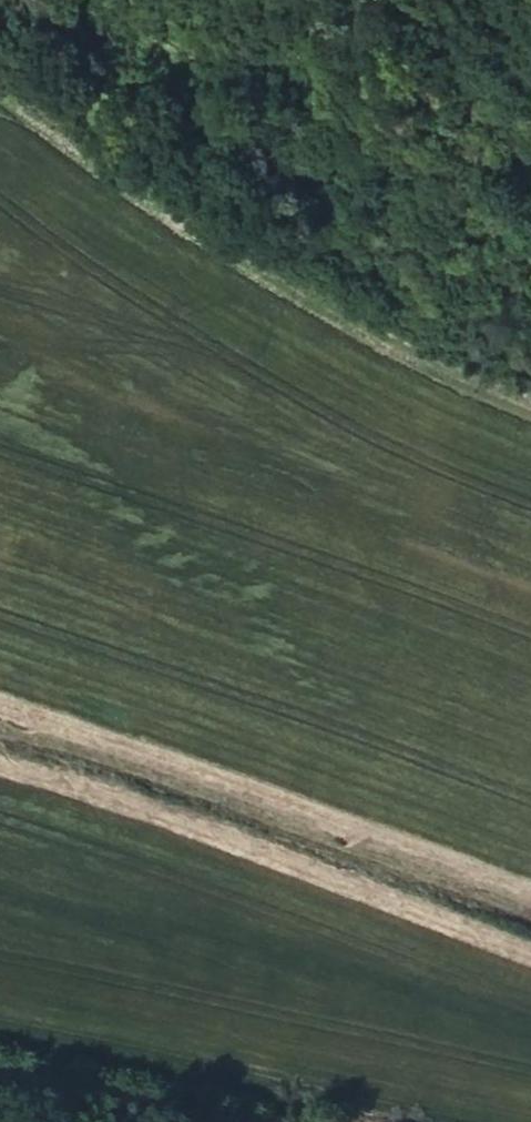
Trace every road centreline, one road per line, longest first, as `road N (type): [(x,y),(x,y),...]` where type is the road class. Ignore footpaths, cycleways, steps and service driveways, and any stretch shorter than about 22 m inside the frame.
road 1 (track): [(171,1121),(0,1090)]

